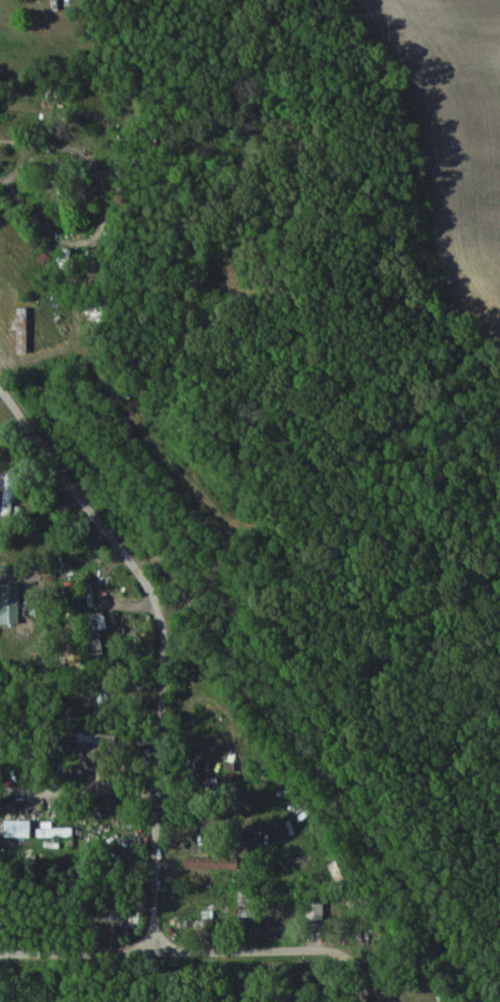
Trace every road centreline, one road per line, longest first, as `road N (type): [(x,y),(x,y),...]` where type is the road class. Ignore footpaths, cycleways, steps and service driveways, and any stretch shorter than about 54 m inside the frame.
road 1 (residential): [(165,655),(166,613),(153,583),(0,382)]
road 2 (residential): [(0,177),(52,232),(84,241),(105,225),(106,181),(87,150),(75,142),(0,139)]
road 3 (residential): [(158,947),(165,655)]
road 4 (residential): [(291,947),(0,948)]
road 5 (residential): [(156,786),(0,786)]
road 6 (residential): [(366,1001),(357,951),(342,943),(291,947)]

